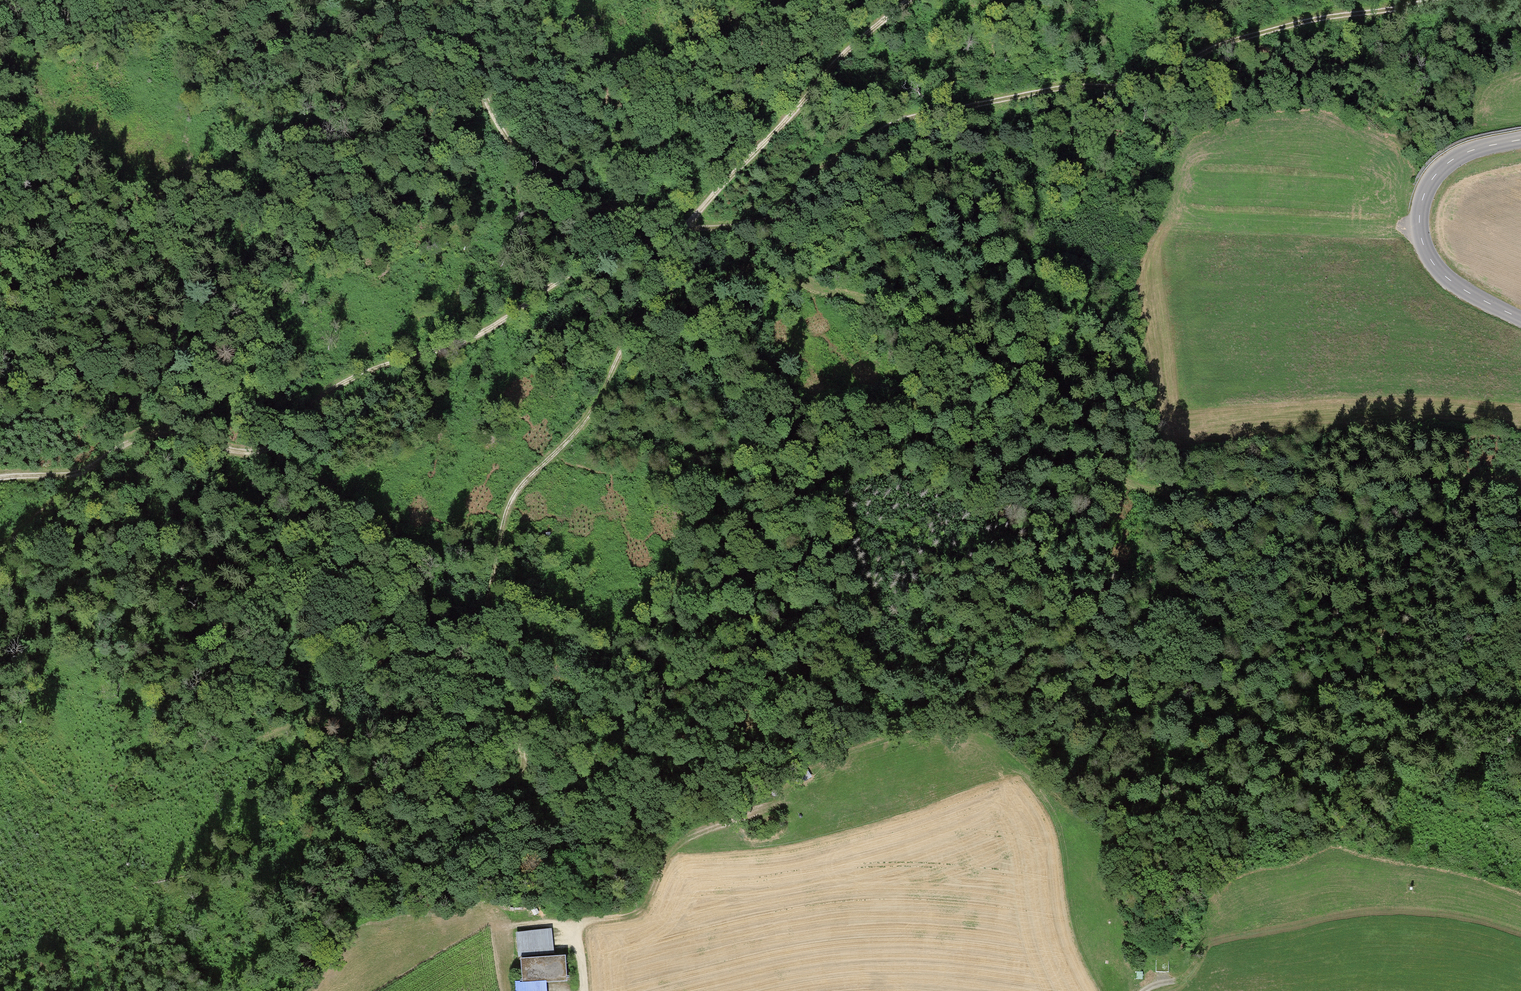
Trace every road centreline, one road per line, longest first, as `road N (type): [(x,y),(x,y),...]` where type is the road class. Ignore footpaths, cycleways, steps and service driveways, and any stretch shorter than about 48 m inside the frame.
road 1 (track): [(461,0),(493,127),(531,171),(583,202),(673,233),(773,220),(856,144),(929,114),(1054,90),(1155,82),(1216,46),(1418,0)]
road 2 (track): [(566,449),(612,474),(759,474),(943,556),(974,580),(1050,689),(1090,726),(1146,751),(1185,764),(1208,758),(1227,742),(1228,706),(1520,845)]
road 3 (track): [(773,220),(767,249),(748,270),(685,286),(652,308),(587,420),(501,528),(474,682),(479,704),(521,755),(511,786),(472,792),(371,732),(341,724),(286,730),(257,749)]
road 4 (track): [(0,478),(80,476),(118,449),(164,435),(251,454),(274,448),(316,402),(352,378),(478,336),(599,262),(695,219),(775,129)]
road 5 (track): [(767,249),(825,289),(989,327),(1034,360),(1091,446),(1127,481),(1178,499),(1215,503),(1395,484),(1520,491)]
road 6 (track): [(489,617),(751,582),(856,601),(960,659)]
road 7 (track): [(779,804),(677,847),(639,911),(526,923)]
road 8 (tertiary): [(1520,320),(1437,270),(1420,245),(1417,224),(1426,185),(1445,163),(1520,141)]
road 9 (track): [(1228,706),(1335,697),(1520,708)]
road 10 (track): [(910,0),(775,129)]

